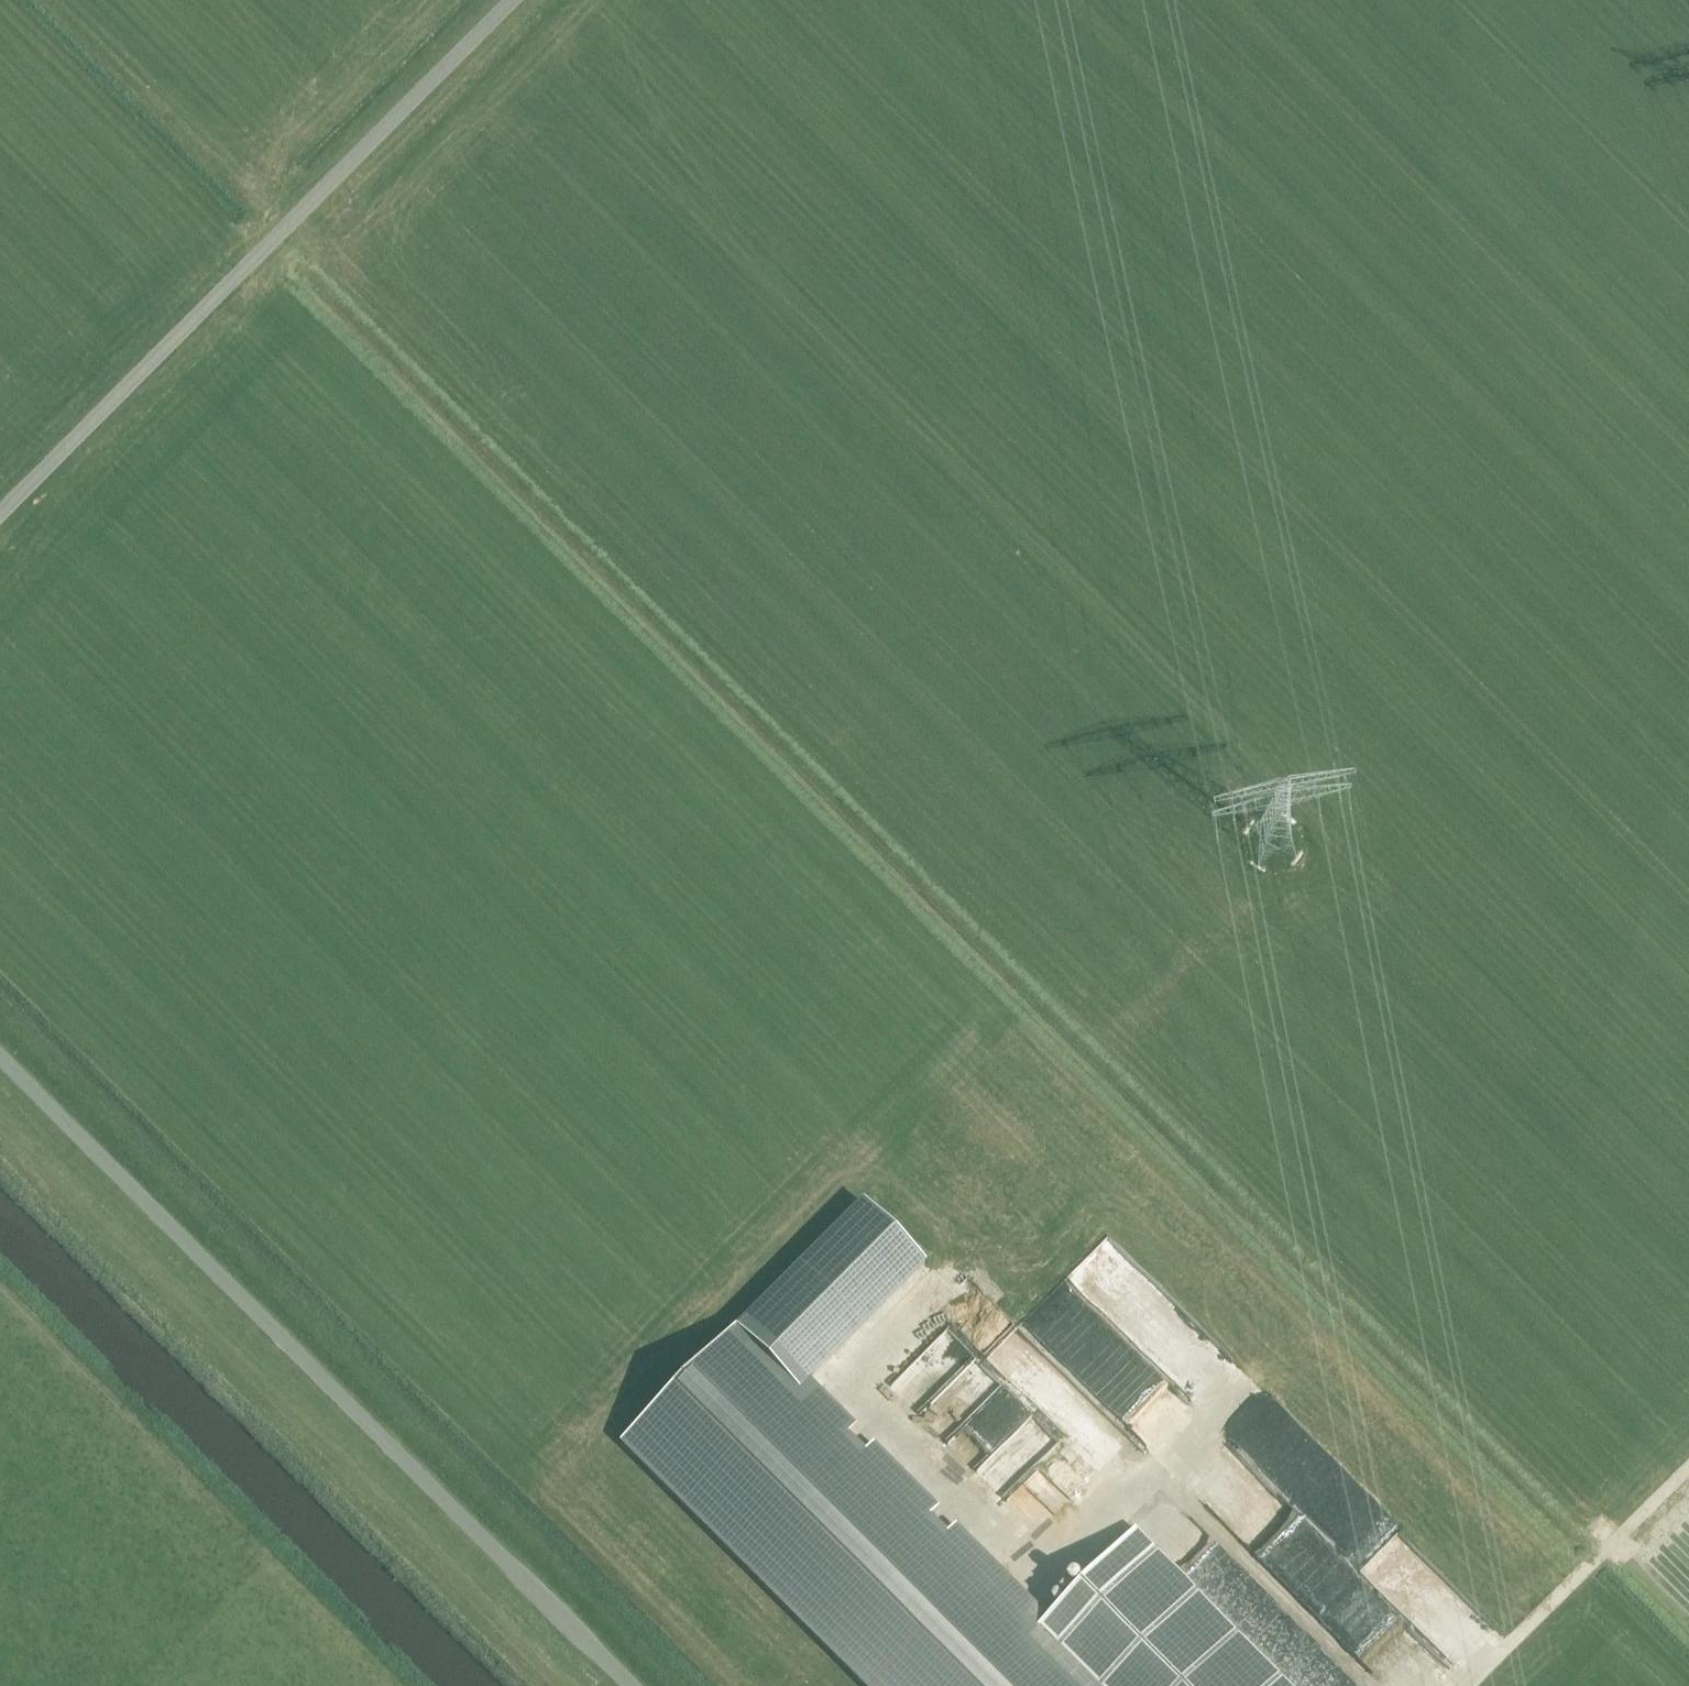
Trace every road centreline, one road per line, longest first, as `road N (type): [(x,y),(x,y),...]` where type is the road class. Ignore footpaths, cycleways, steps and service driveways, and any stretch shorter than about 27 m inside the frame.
road 1 (unclassified): [(630,1685),(0,1065)]
road 2 (unclassified): [(506,0),(0,516)]

